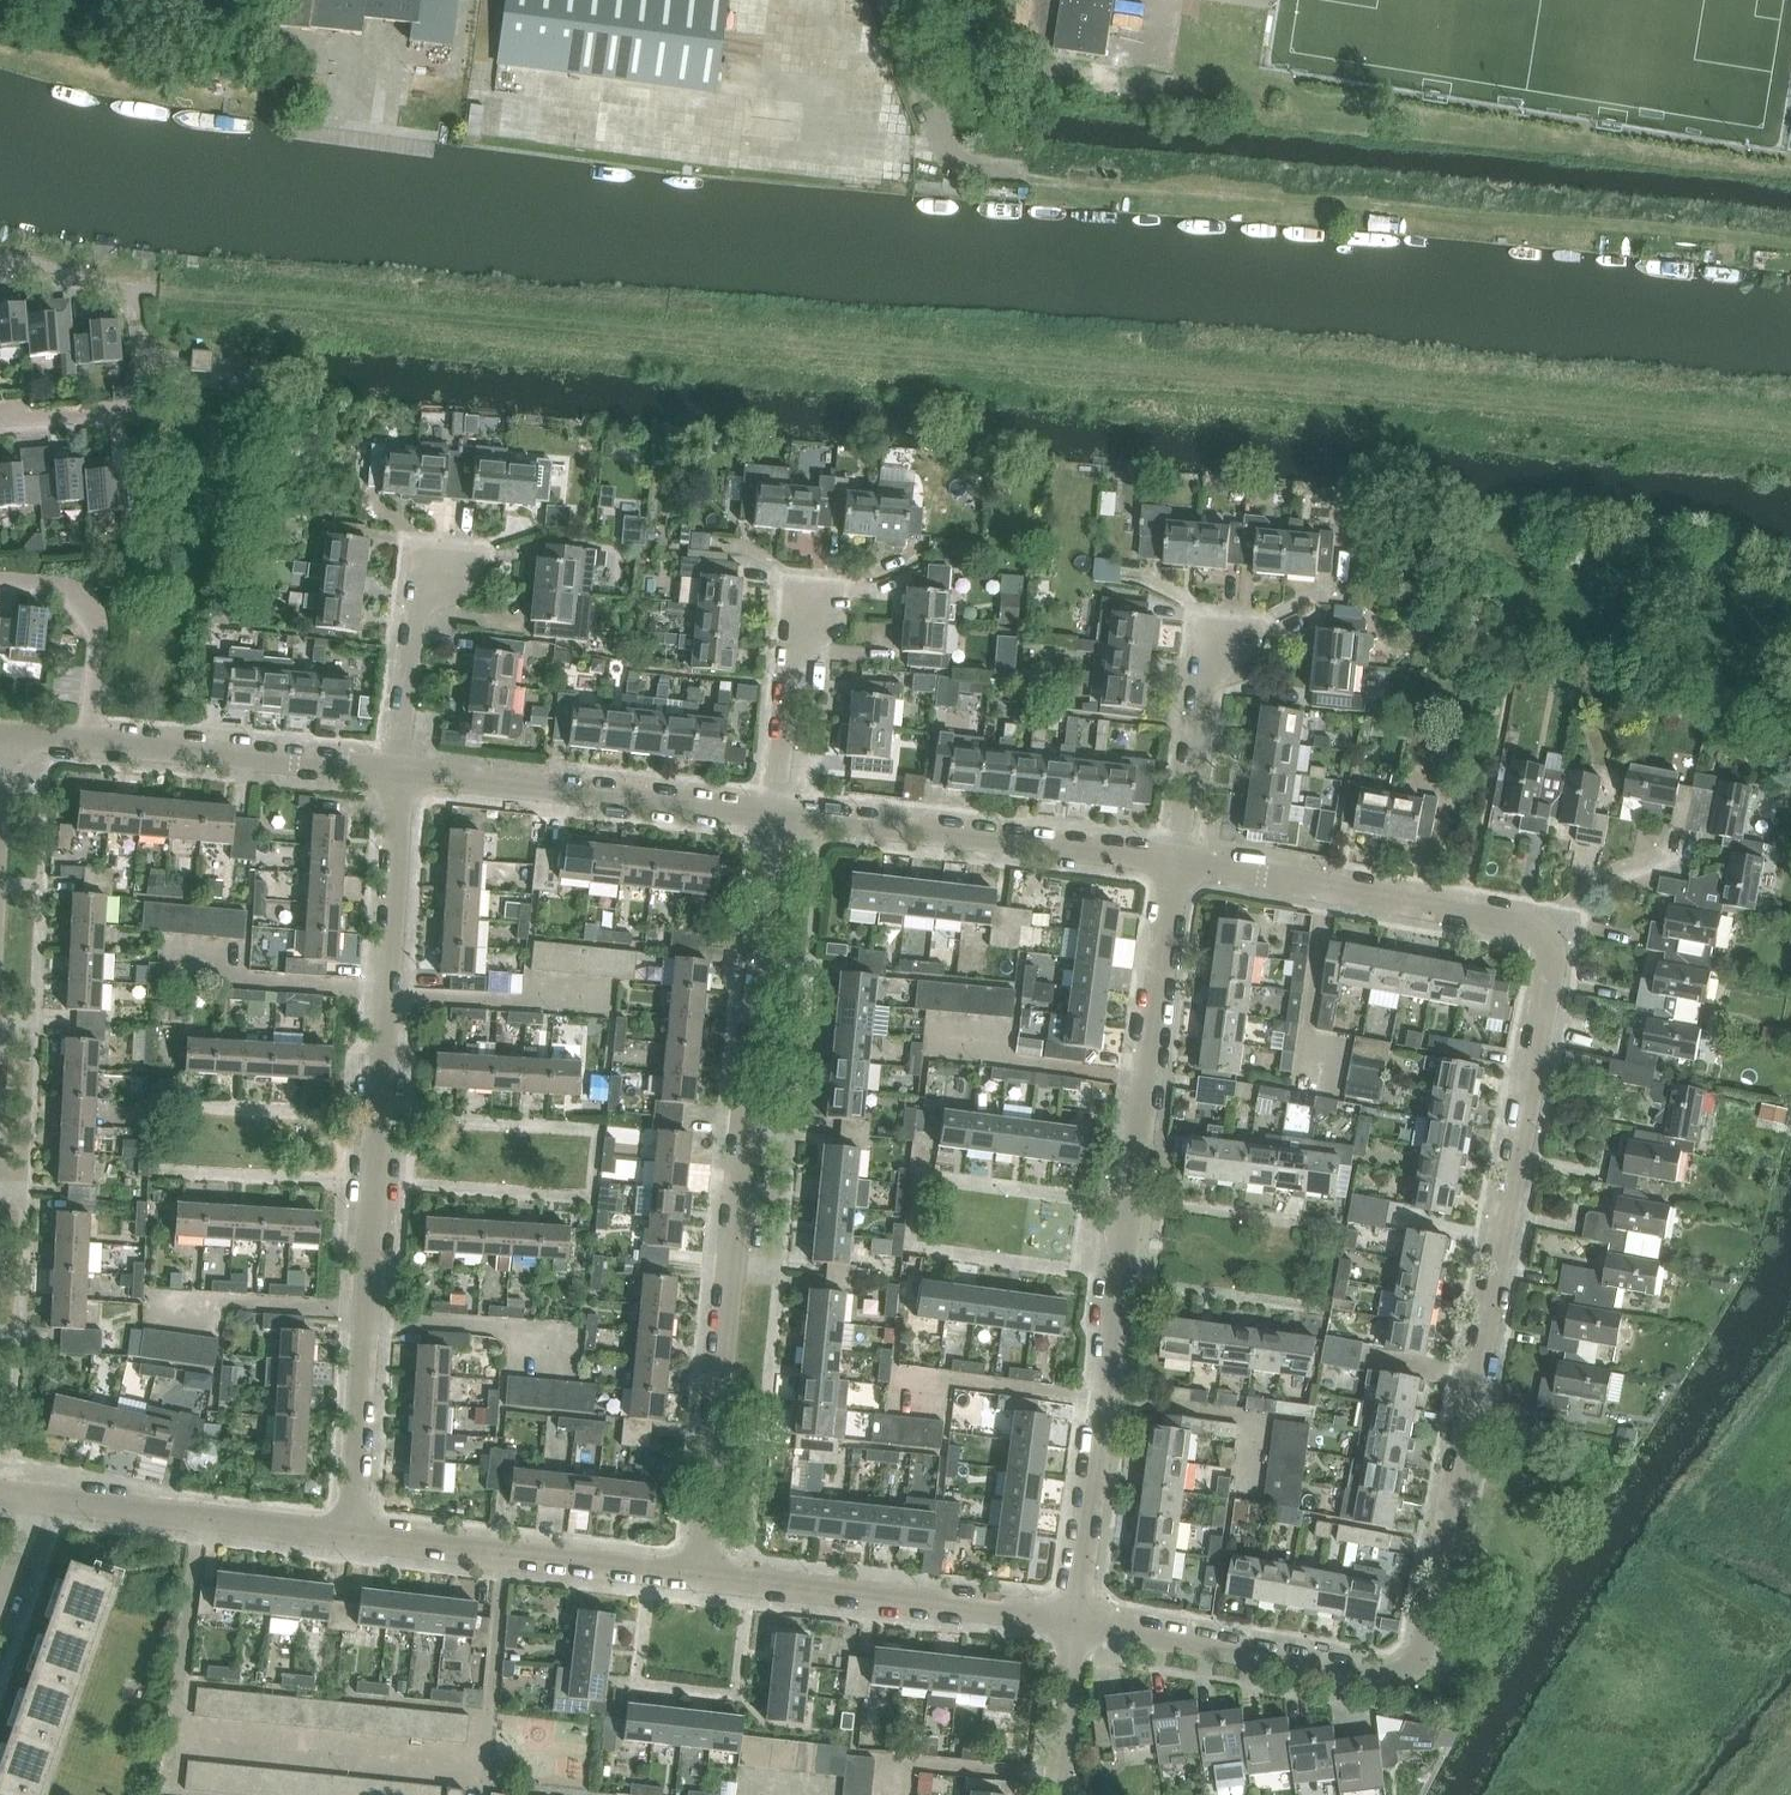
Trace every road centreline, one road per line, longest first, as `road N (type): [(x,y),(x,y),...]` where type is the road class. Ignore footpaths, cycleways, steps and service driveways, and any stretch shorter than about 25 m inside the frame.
road 1 (residential): [(1078,1620),(1419,1678),(1551,950),(1526,921),(1174,861)]
road 2 (track): [(951,165),(1790,238)]
road 3 (residential): [(352,1535),(399,768)]
road 4 (residential): [(699,1574),(775,813)]
road 5 (unclassified): [(1105,1403),(1174,861)]
road 6 (residential): [(1174,861),(775,813)]
road 7 (residential): [(1078,1620),(699,1574)]
road 8 (residential): [(775,813),(399,768)]
road 9 (residential): [(699,1574),(352,1535)]
road 10 (residential): [(352,1535),(35,1497)]
road 11 (residential): [(85,741),(399,768)]
road 12 (residential): [(1174,861),(1204,673),(1261,631)]
road 13 (residential): [(85,741),(96,620),(87,599),(0,584)]
road 14 (residential): [(775,813),(793,645),(802,628),(841,608)]
road 15 (residential): [(399,768),(418,601),(466,569)]
road 16 (unclassified): [(1078,1620),(1105,1403)]
road 17 (residential): [(1105,1403),(898,1375)]
road 18 (unclassified): [(951,165),(878,0)]
road 19 (unclassified): [(1056,1794),(1078,1620)]
road 20 (residential): [(0,260),(158,293)]

